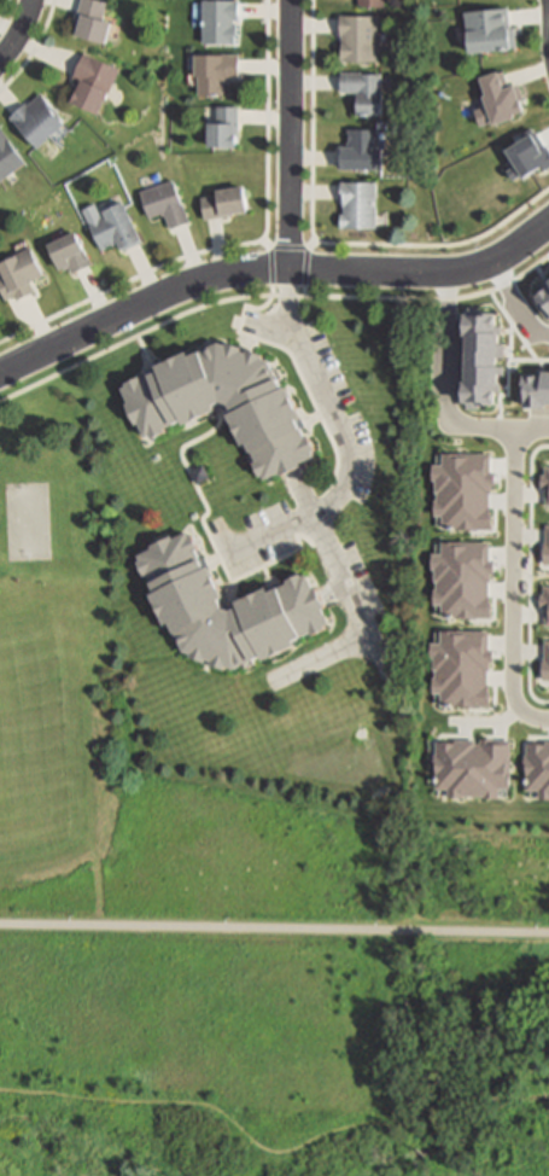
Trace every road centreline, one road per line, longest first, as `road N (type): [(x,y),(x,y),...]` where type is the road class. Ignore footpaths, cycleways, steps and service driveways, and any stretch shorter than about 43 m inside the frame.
road 1 (residential): [(288,273),(208,279),(0,374)]
road 2 (residential): [(288,273),(466,273),(548,224)]
road 3 (residential): [(291,0),(288,273)]

